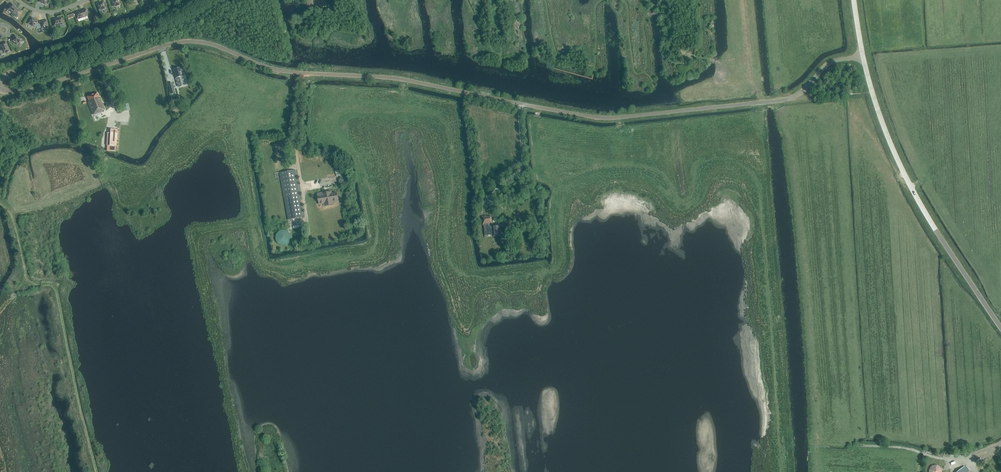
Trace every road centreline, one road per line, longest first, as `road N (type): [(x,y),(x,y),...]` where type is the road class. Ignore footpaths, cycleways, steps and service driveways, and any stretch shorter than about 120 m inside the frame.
road 1 (unclassified): [(0,87),(32,90),(201,42),(285,71),(396,78),(614,118),(780,101),(801,92),(826,66),(863,57)]
road 2 (tertiary): [(863,57),(904,173),(1000,327)]
road 3 (unclassified): [(0,79),(166,21),(203,0)]

